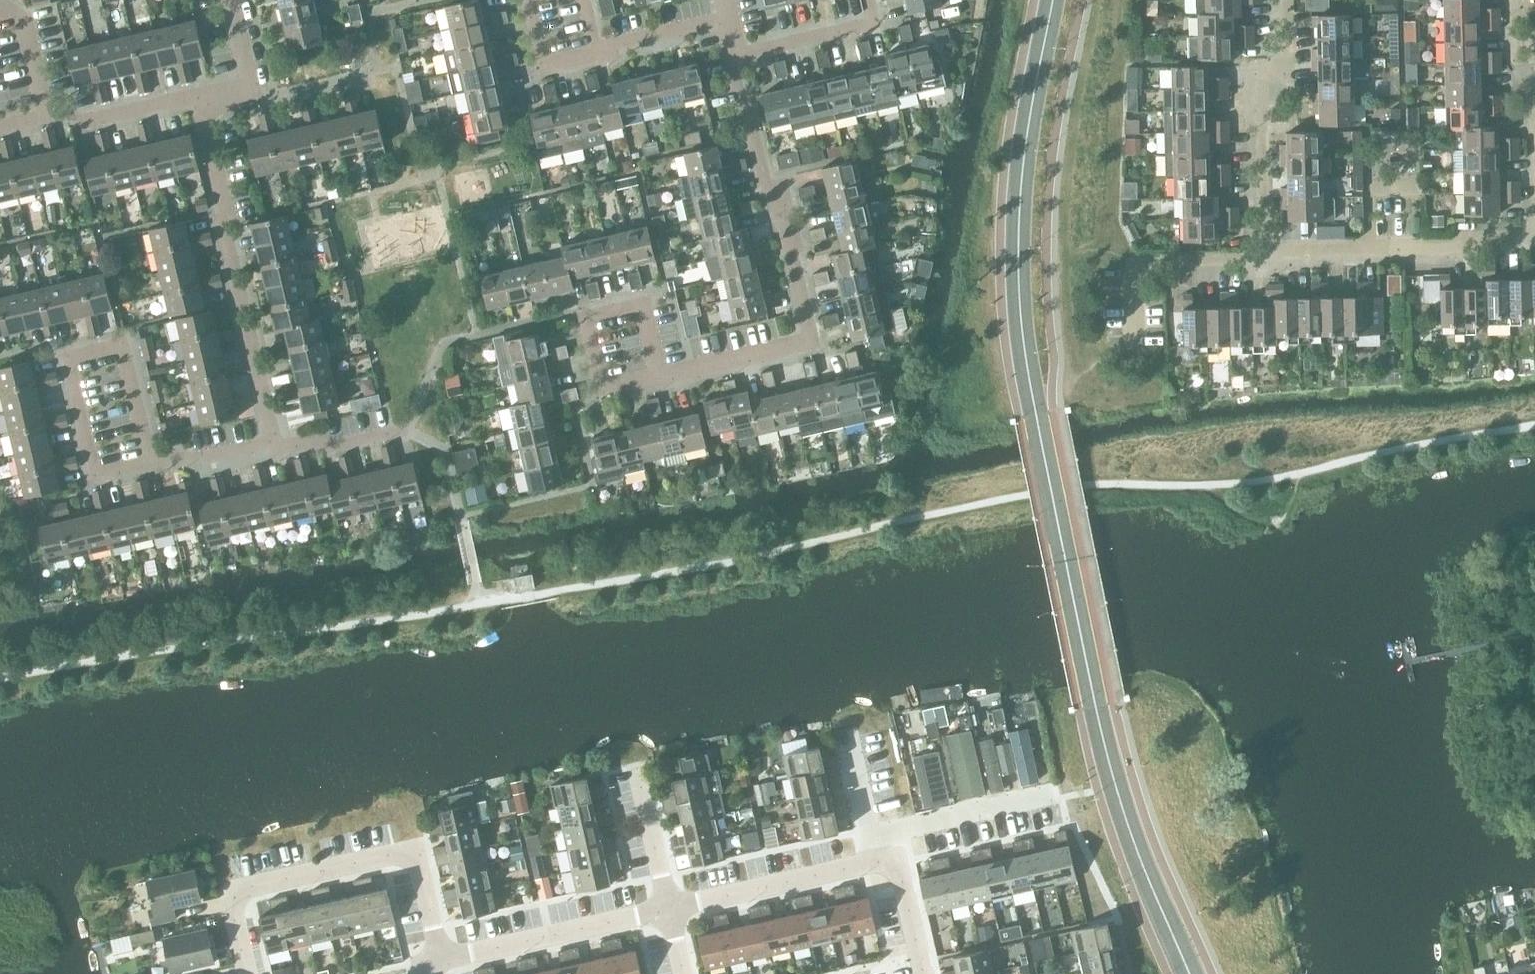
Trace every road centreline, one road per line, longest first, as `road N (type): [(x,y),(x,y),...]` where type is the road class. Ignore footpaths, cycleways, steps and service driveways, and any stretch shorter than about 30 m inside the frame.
road 1 (tertiary): [(1190,973),(1116,788),(1028,369),(1019,209),(1051,0)]
road 2 (residential): [(155,465),(278,441),(208,101)]
road 3 (residential): [(669,379),(813,345),(735,55)]
road 4 (residential): [(252,973),(242,894),(392,855),(414,856),(424,873),(444,960)]
road 5 (residential): [(1267,264),(1281,257),(1499,250),(1534,235)]
road 6 (residential): [(1267,264),(1263,77),(1286,46),(1286,0)]
road 7 (residential): [(444,960),(671,911)]
road 8 (residential): [(671,911),(881,863)]
road 9 (residential): [(875,837),(1059,800)]
road 10 (residential): [(735,55),(879,22),(874,0)]
road 11 (residential): [(49,114),(92,128),(208,101)]
road 12 (residential): [(671,911),(641,769)]
road 13 (residential): [(373,72),(255,101),(252,91)]
road 14 (residential): [(1137,266),(1267,264)]
road 15 (residential): [(602,55),(728,26)]
road 16 (residential): [(927,973),(904,875),(881,863)]

